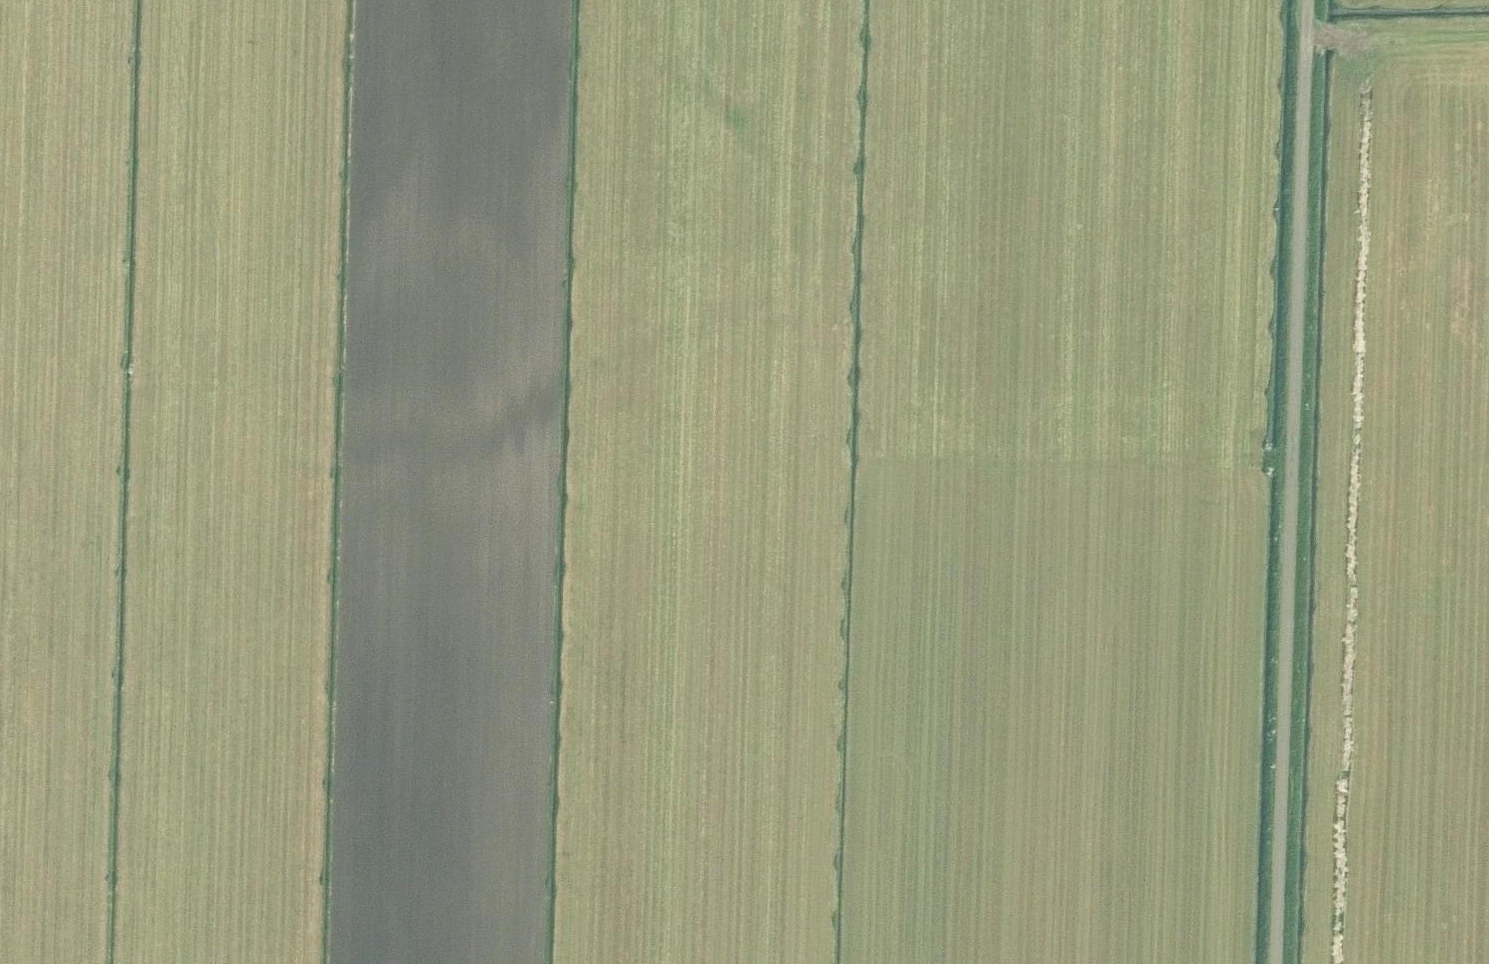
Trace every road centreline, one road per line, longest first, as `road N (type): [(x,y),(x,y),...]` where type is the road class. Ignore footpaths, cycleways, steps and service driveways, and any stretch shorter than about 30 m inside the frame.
road 1 (unclassified): [(1278,963),(1305,0)]

